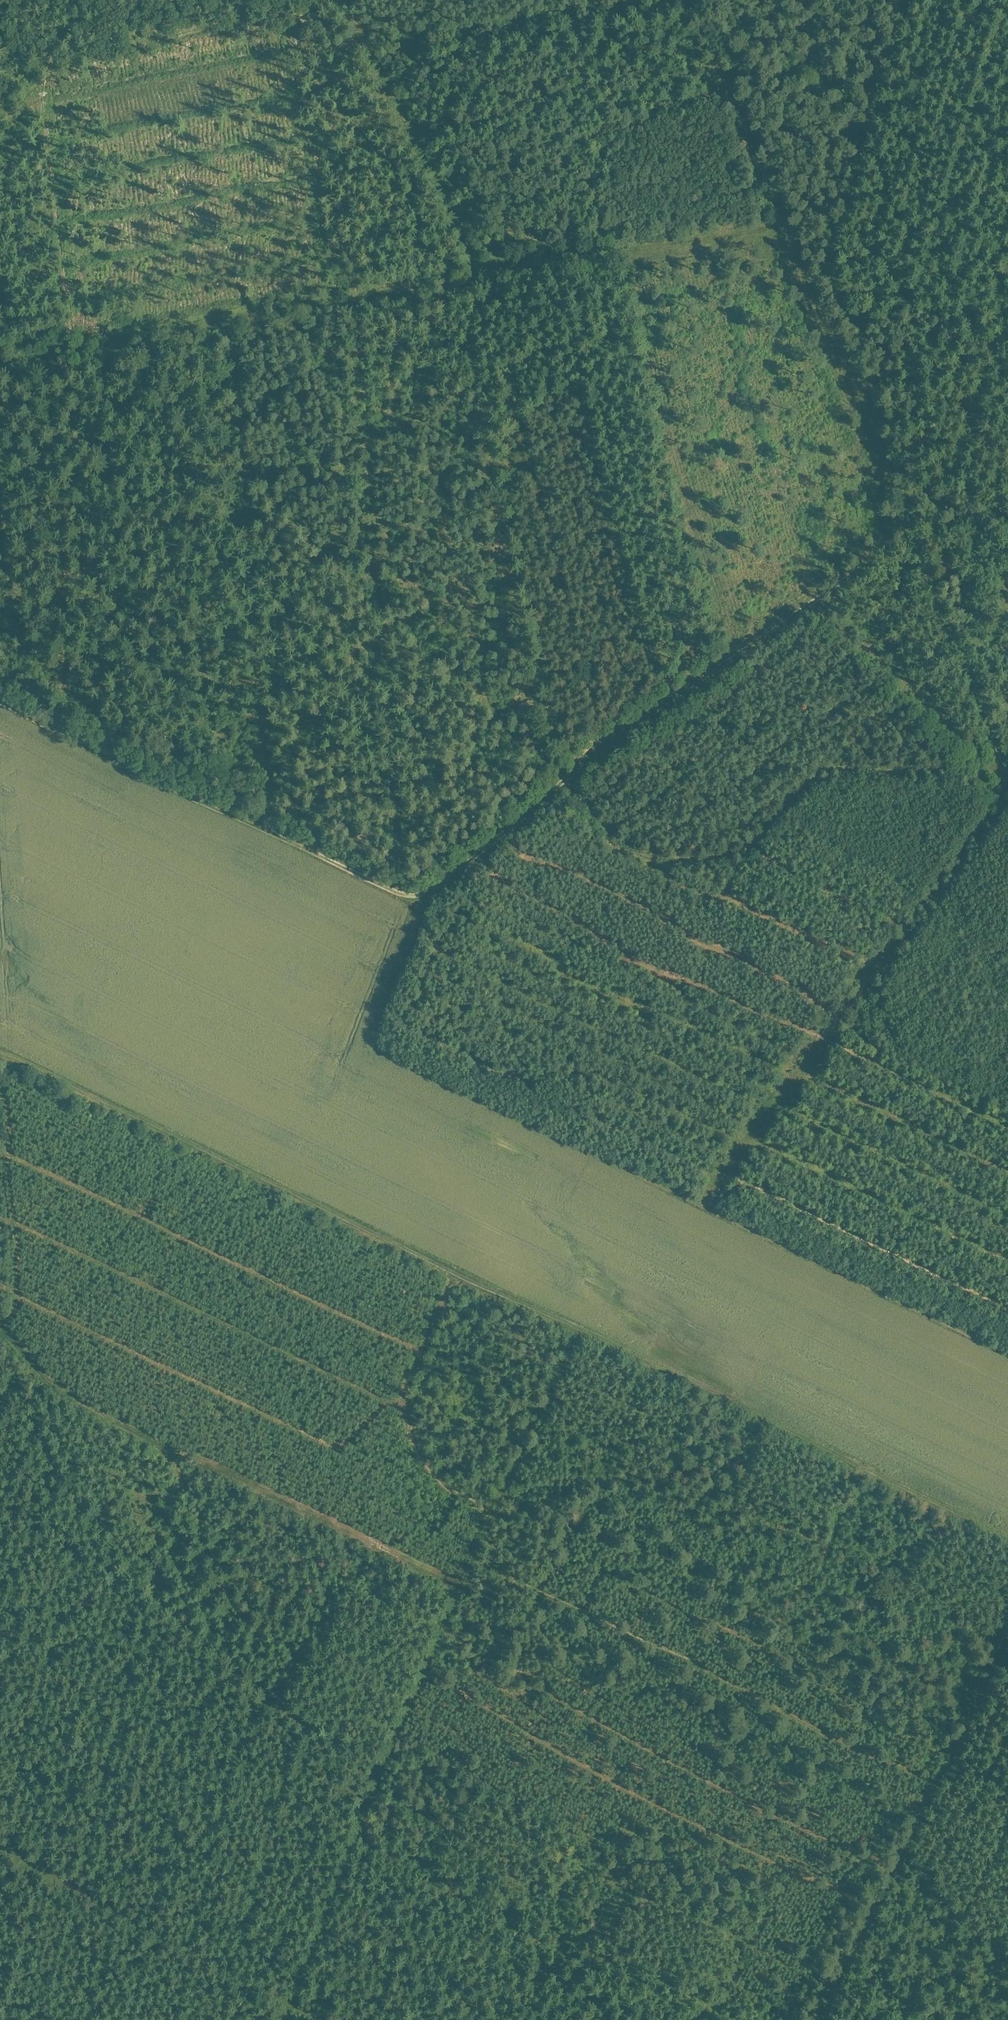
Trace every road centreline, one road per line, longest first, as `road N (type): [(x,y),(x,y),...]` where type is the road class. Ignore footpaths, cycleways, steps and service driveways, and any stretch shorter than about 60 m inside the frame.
road 1 (track): [(0,1059),(1007,1543)]
road 2 (track): [(0,699),(352,868),(402,889),(426,889),(447,881),(578,768),(818,599),(908,524)]
road 3 (track): [(567,1331),(281,2019)]
road 4 (track): [(815,2019),(1007,1640)]
road 5 (track): [(0,1848),(334,2019)]
road 6 (track): [(908,524),(998,756),(1007,749)]

